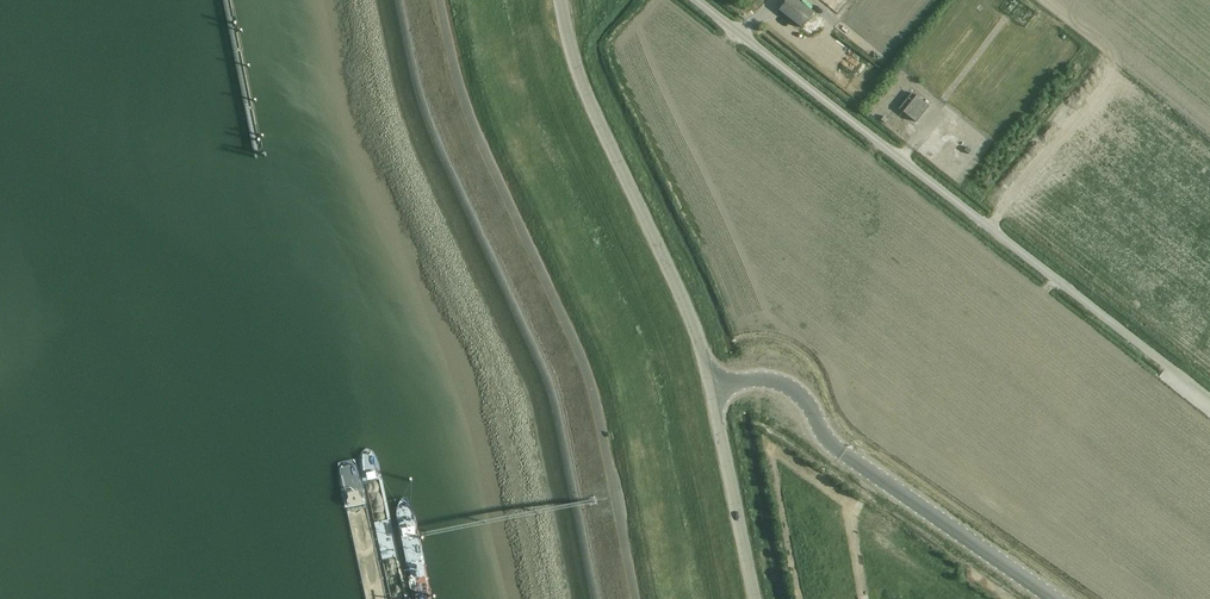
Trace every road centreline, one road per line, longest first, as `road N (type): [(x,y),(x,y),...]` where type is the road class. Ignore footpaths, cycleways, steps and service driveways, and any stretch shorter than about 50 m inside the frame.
road 1 (unclassified): [(639,598),(585,365),(472,134),(440,0)]
road 2 (residential): [(753,598),(713,385),(578,73),(563,0)]
road 3 (unclassified): [(973,216),(696,0)]

